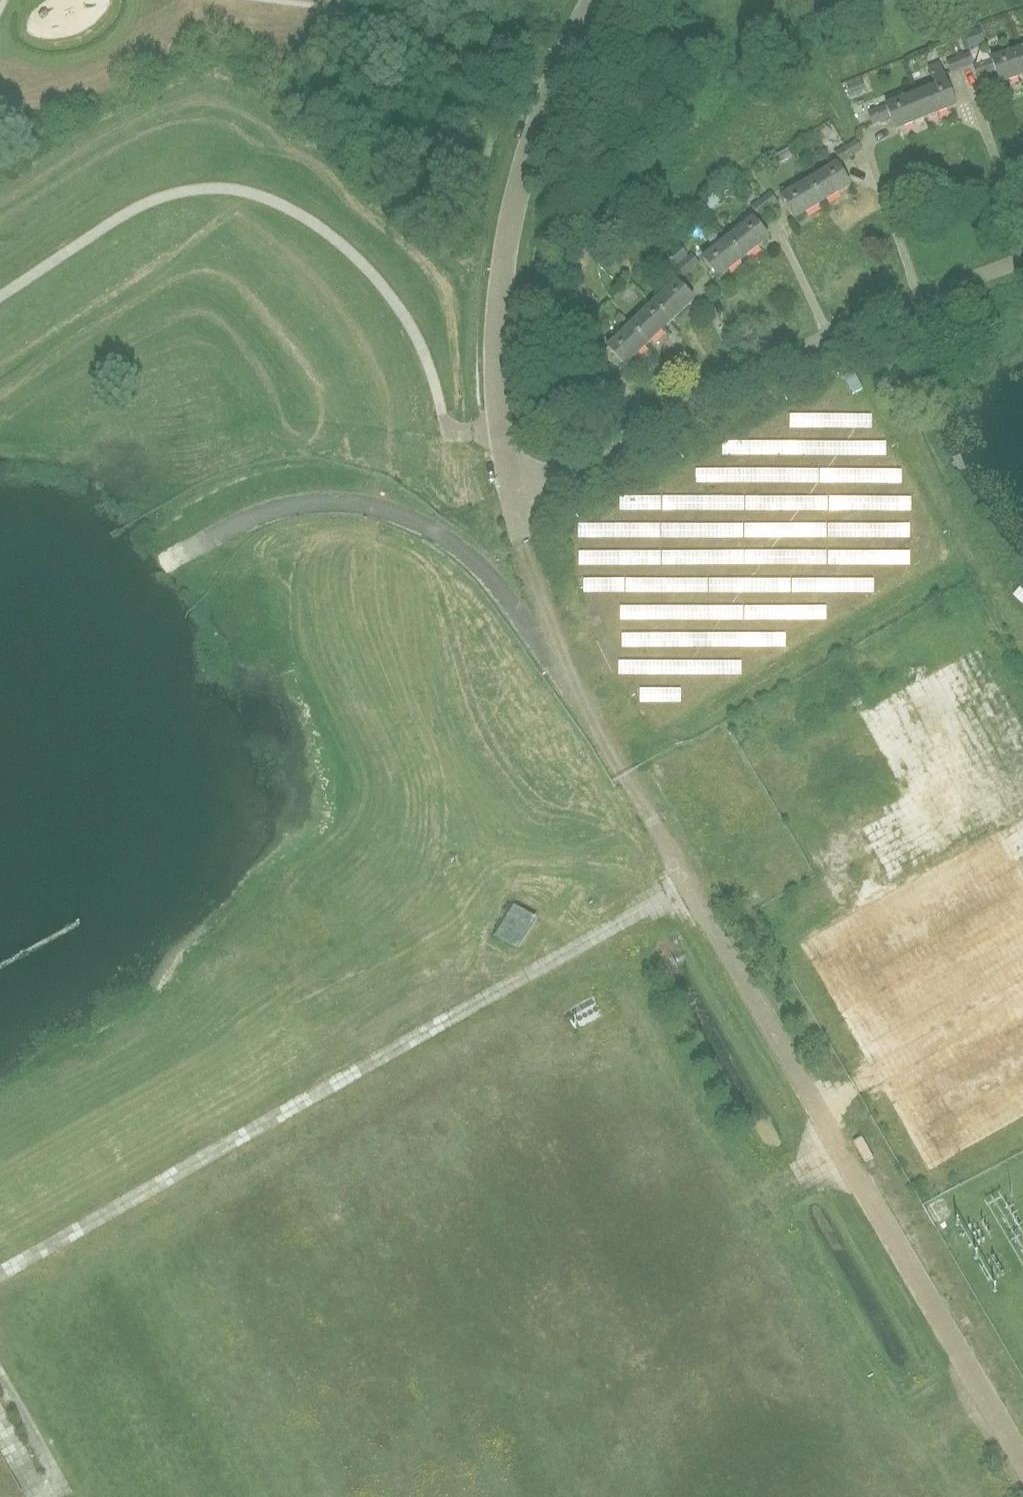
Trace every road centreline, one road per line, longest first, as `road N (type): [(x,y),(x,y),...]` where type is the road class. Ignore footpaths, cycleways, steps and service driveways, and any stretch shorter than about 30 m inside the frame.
road 1 (unclassified): [(507,478),(560,473),(832,335),(1022,262)]
road 2 (unclassified): [(507,478),(496,391),(502,270),(534,133),(597,0)]

